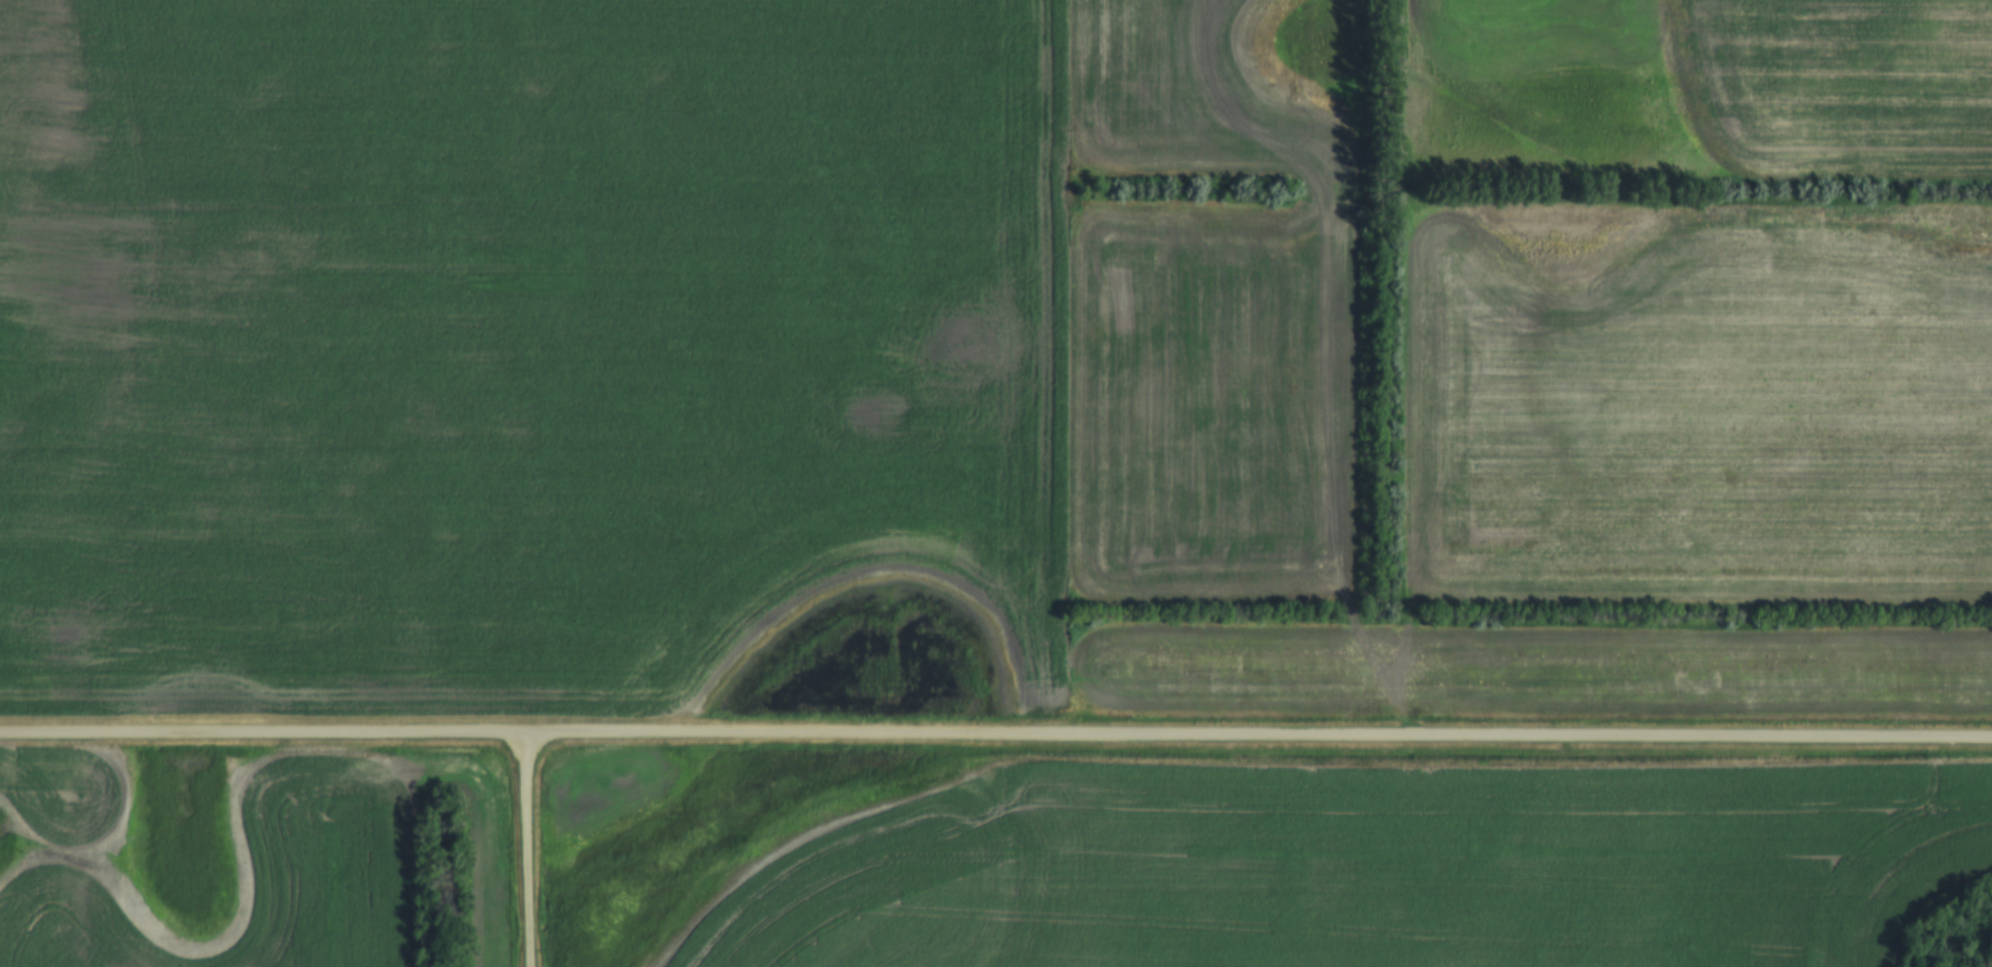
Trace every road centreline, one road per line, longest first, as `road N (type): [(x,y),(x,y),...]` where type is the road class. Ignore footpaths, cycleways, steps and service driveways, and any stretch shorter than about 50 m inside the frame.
road 1 (residential): [(1991,740),(0,736)]

